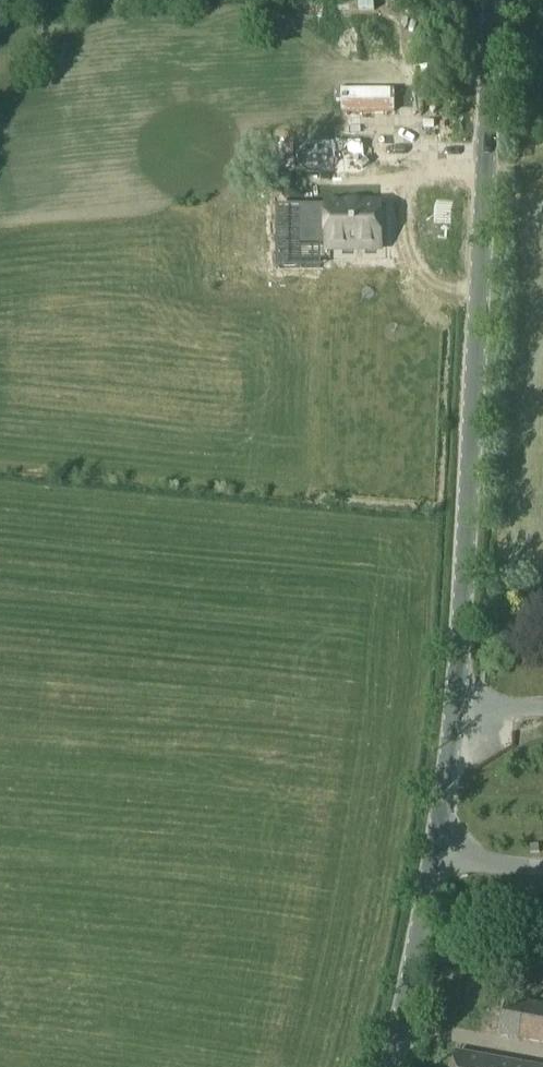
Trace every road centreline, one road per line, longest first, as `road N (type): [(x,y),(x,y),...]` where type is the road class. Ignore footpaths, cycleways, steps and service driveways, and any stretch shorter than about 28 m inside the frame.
road 1 (tertiary): [(394,1066),(439,881),(459,718),(498,0)]

